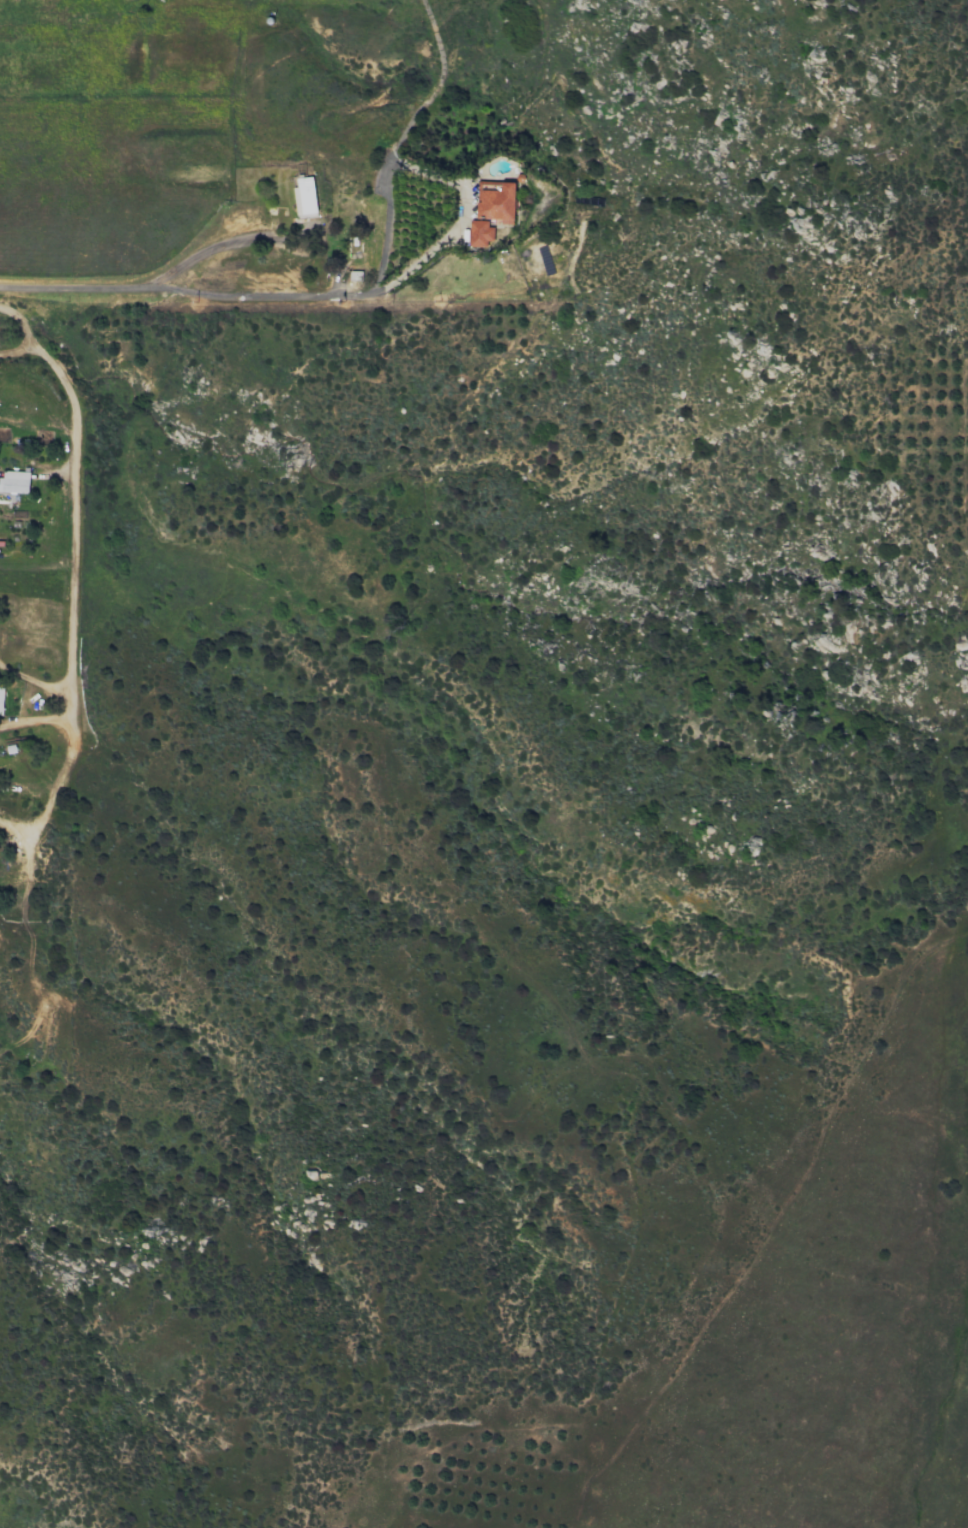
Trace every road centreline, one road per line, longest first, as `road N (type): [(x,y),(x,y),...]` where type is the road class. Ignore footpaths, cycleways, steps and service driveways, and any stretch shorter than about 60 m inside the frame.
road 1 (residential): [(258,275),(0,284)]

